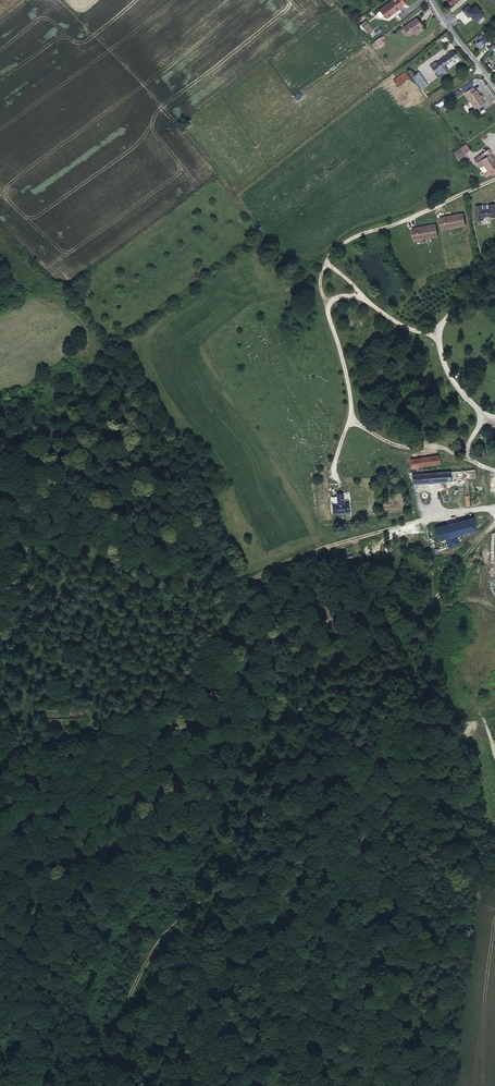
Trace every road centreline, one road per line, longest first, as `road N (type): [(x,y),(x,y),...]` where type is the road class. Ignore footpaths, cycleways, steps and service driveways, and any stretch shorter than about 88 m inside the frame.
road 1 (track): [(111,1039),(156,947),(255,847),(320,675),(340,654),(418,615),(494,519)]
road 2 (track): [(241,585),(372,533),(494,509)]

